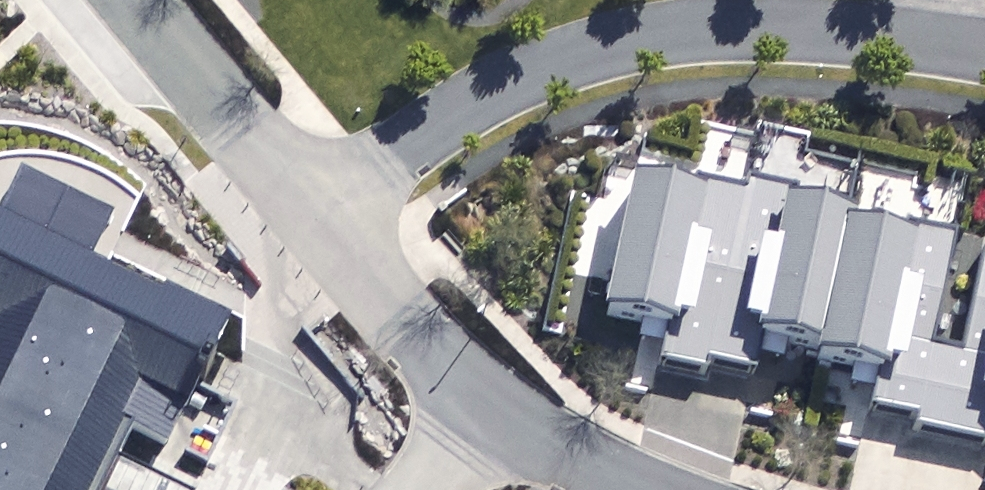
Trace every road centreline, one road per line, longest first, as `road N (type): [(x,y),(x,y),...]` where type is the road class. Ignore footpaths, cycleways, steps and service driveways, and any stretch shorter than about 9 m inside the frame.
road 1 (residential): [(313,218),(457,104),(572,52),(686,28),(929,35)]
road 2 (residential): [(137,0),(313,218)]
road 3 (residential): [(313,218),(489,407)]
road 4 (residential): [(489,407),(625,489)]

